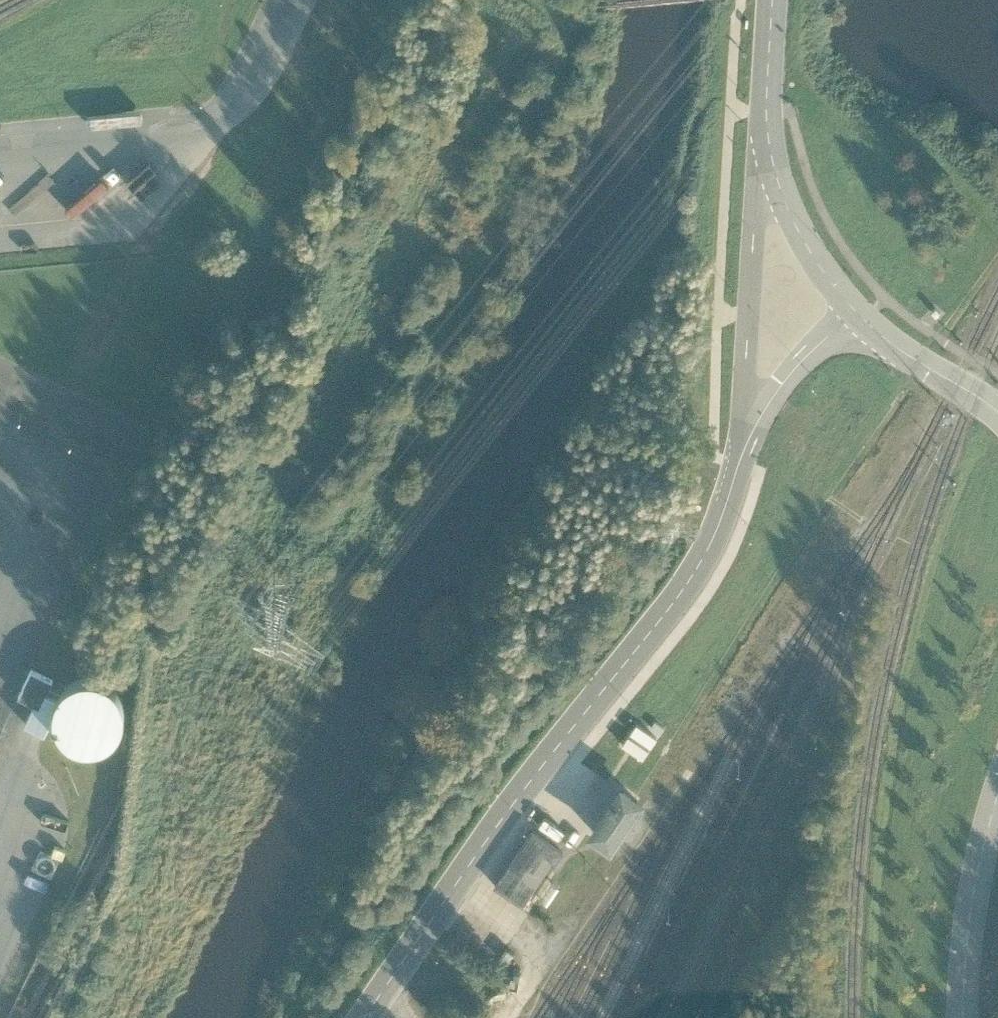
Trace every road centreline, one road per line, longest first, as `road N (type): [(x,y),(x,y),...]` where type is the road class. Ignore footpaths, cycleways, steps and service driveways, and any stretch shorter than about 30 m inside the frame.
road 1 (unclassified): [(745,457),(706,555),(481,845),(362,1017)]
road 2 (residential): [(766,115),(745,457)]
road 3 (tertiary): [(997,793),(974,882),(963,1017)]
road 4 (tertiary): [(766,115),(782,187),(803,235),(855,306)]
road 5 (unclassified): [(855,306),(776,397),(745,457)]
road 6 (tertiary): [(855,306),(997,407)]

